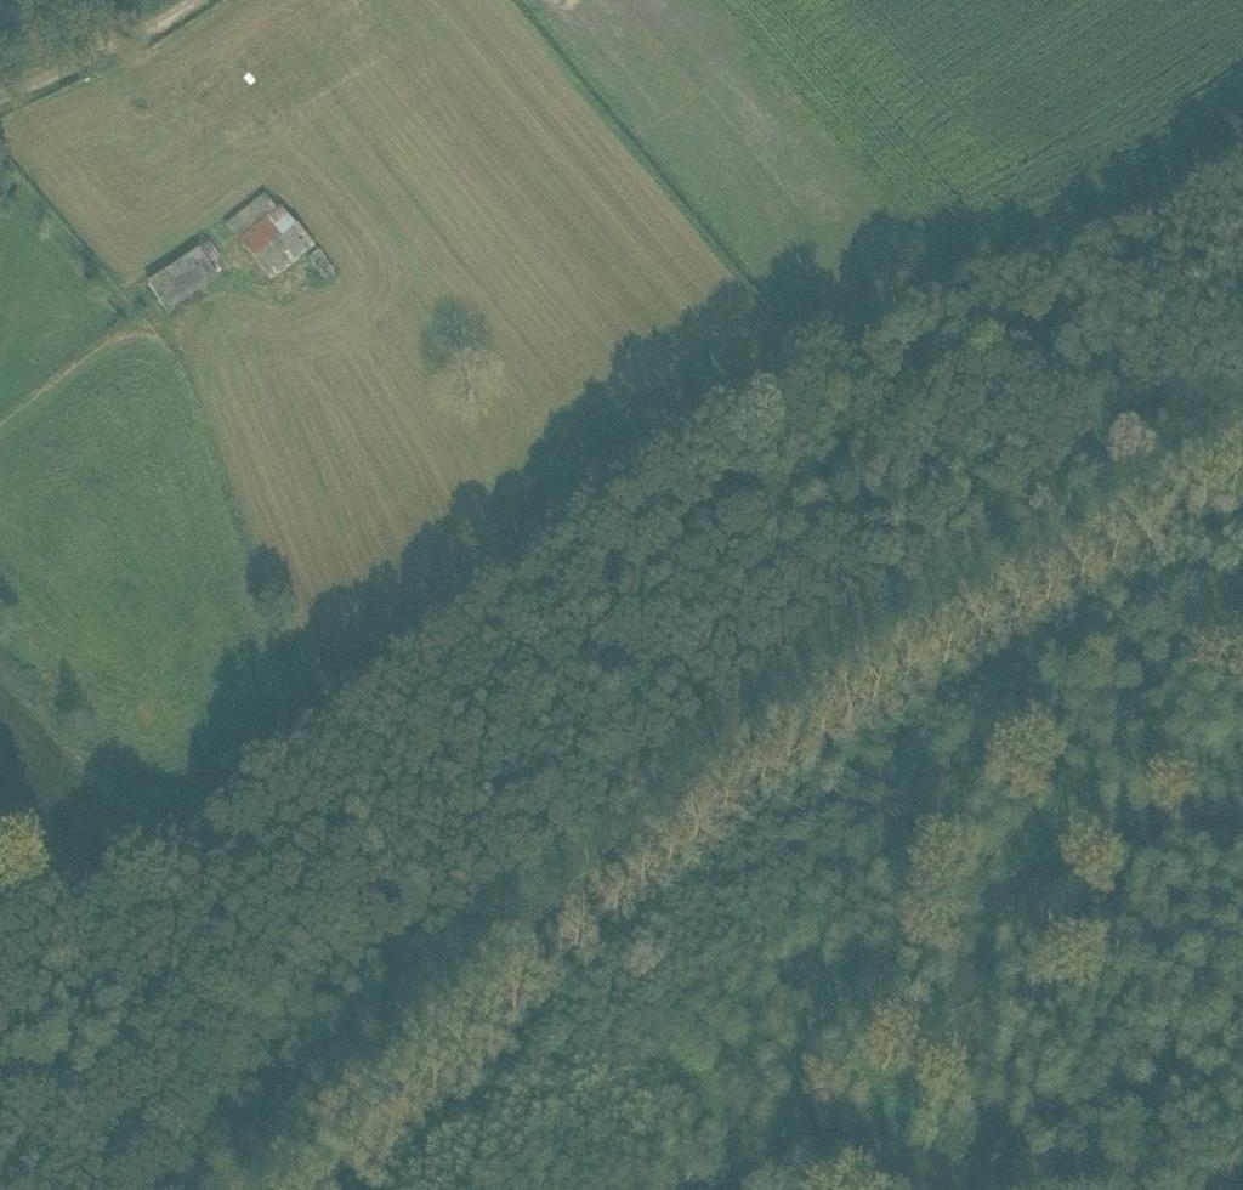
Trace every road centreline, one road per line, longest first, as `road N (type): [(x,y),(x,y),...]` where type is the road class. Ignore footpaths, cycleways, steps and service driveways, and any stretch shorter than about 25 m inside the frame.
road 1 (track): [(177,0),(0,82)]

